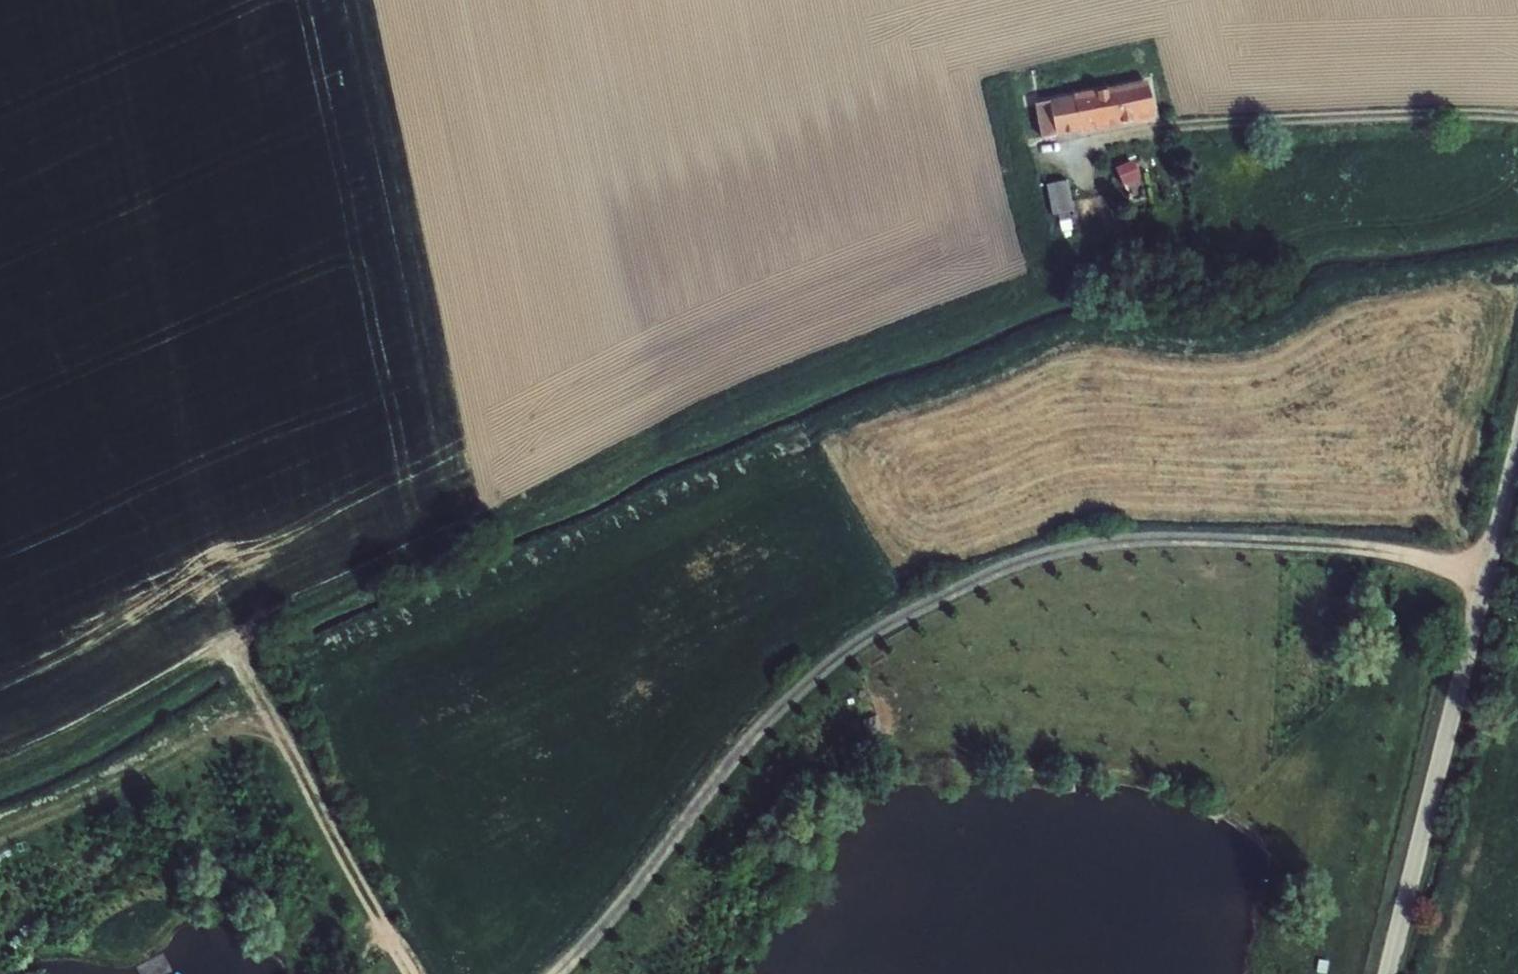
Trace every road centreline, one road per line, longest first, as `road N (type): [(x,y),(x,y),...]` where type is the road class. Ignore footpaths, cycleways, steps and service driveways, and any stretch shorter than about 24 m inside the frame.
road 1 (track): [(1487,575),(1404,555),(1312,546),(1138,542),(982,580),(826,676),(740,753),(656,884),(574,973)]
road 2 (unclassified): [(1389,973),(1517,445)]
road 3 (track): [(1517,114),(1173,129)]
road 4 (track): [(392,973),(240,665)]

